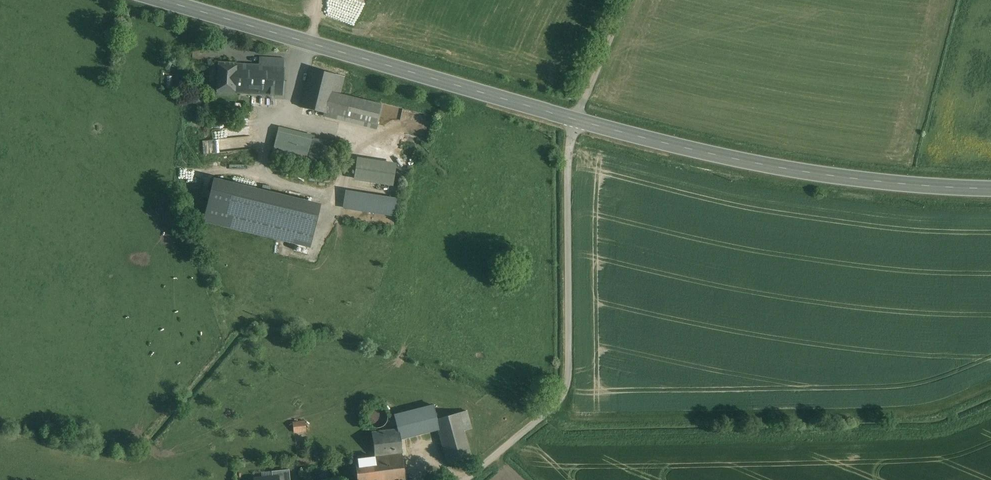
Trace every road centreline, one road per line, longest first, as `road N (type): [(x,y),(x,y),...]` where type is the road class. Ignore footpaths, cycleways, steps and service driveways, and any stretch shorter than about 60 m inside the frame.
road 1 (secondary): [(576,119),(164,0)]
road 2 (secondary): [(990,188),(800,176),(576,119)]
road 3 (unclassified): [(576,119),(564,392),(464,479)]
road 4 (track): [(626,0),(576,119)]

